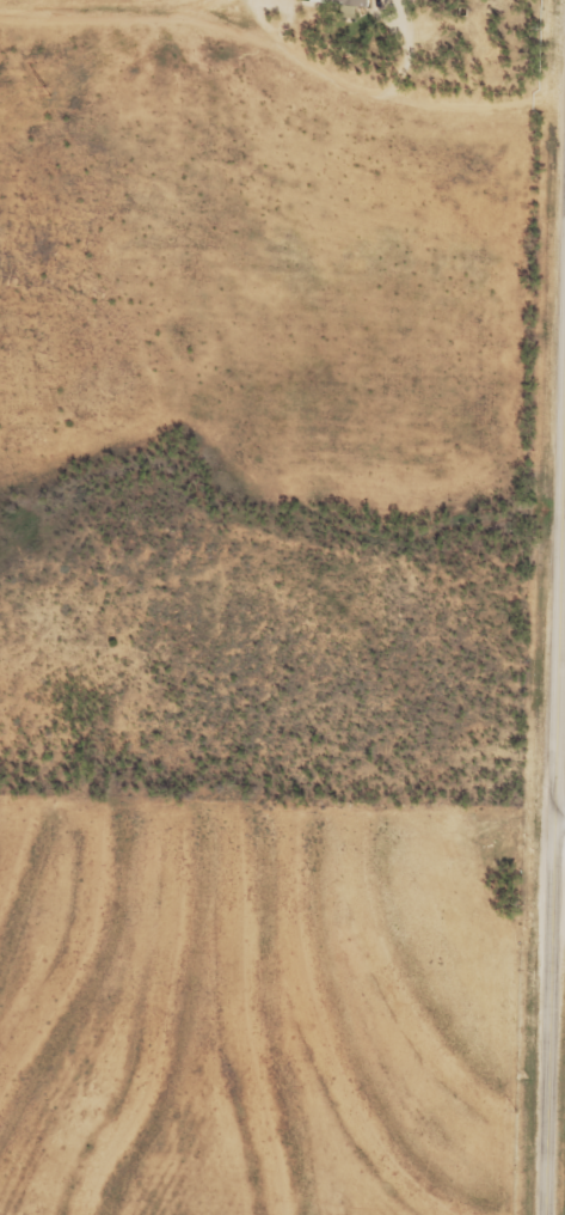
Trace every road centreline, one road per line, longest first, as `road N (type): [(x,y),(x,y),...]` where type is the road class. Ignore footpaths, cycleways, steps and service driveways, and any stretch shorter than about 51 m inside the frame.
road 1 (tertiary): [(551,1214),(564,515)]

